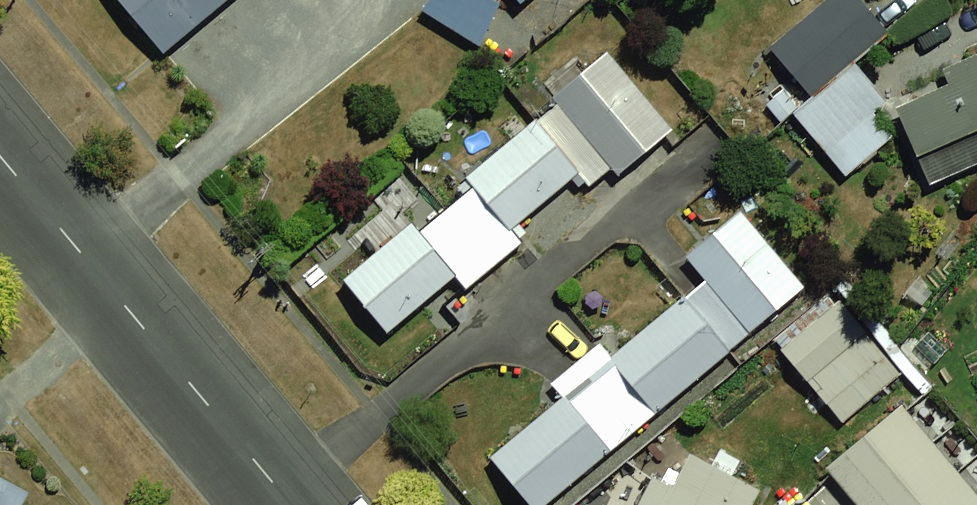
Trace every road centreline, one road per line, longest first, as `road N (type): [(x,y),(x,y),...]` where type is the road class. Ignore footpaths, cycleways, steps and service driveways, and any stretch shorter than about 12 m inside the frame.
road 1 (residential): [(290,504),(0,157)]

